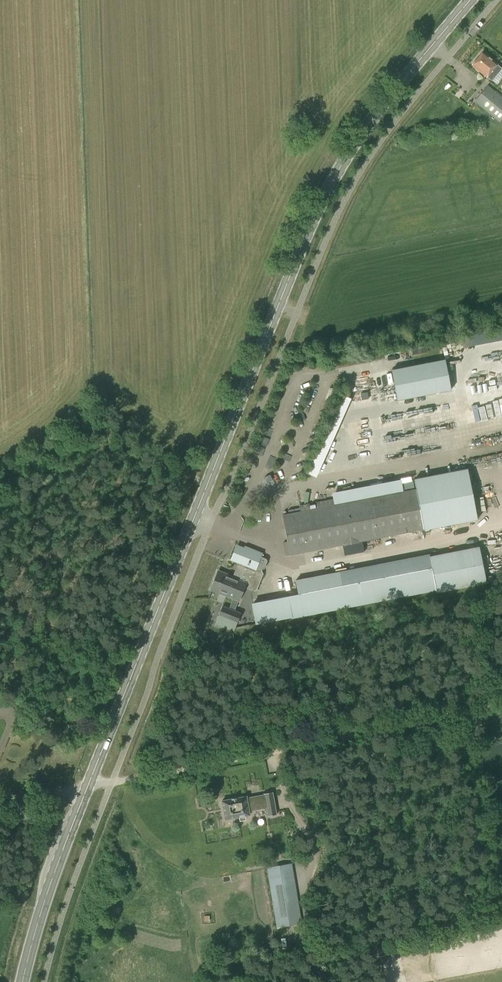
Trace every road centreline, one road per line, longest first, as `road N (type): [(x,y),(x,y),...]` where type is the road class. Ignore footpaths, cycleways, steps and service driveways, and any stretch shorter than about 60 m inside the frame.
road 1 (primary): [(91,778),(319,207),(363,131),(471,0)]
road 2 (track): [(159,773),(501,704)]
road 3 (primary): [(23,981),(84,796)]

